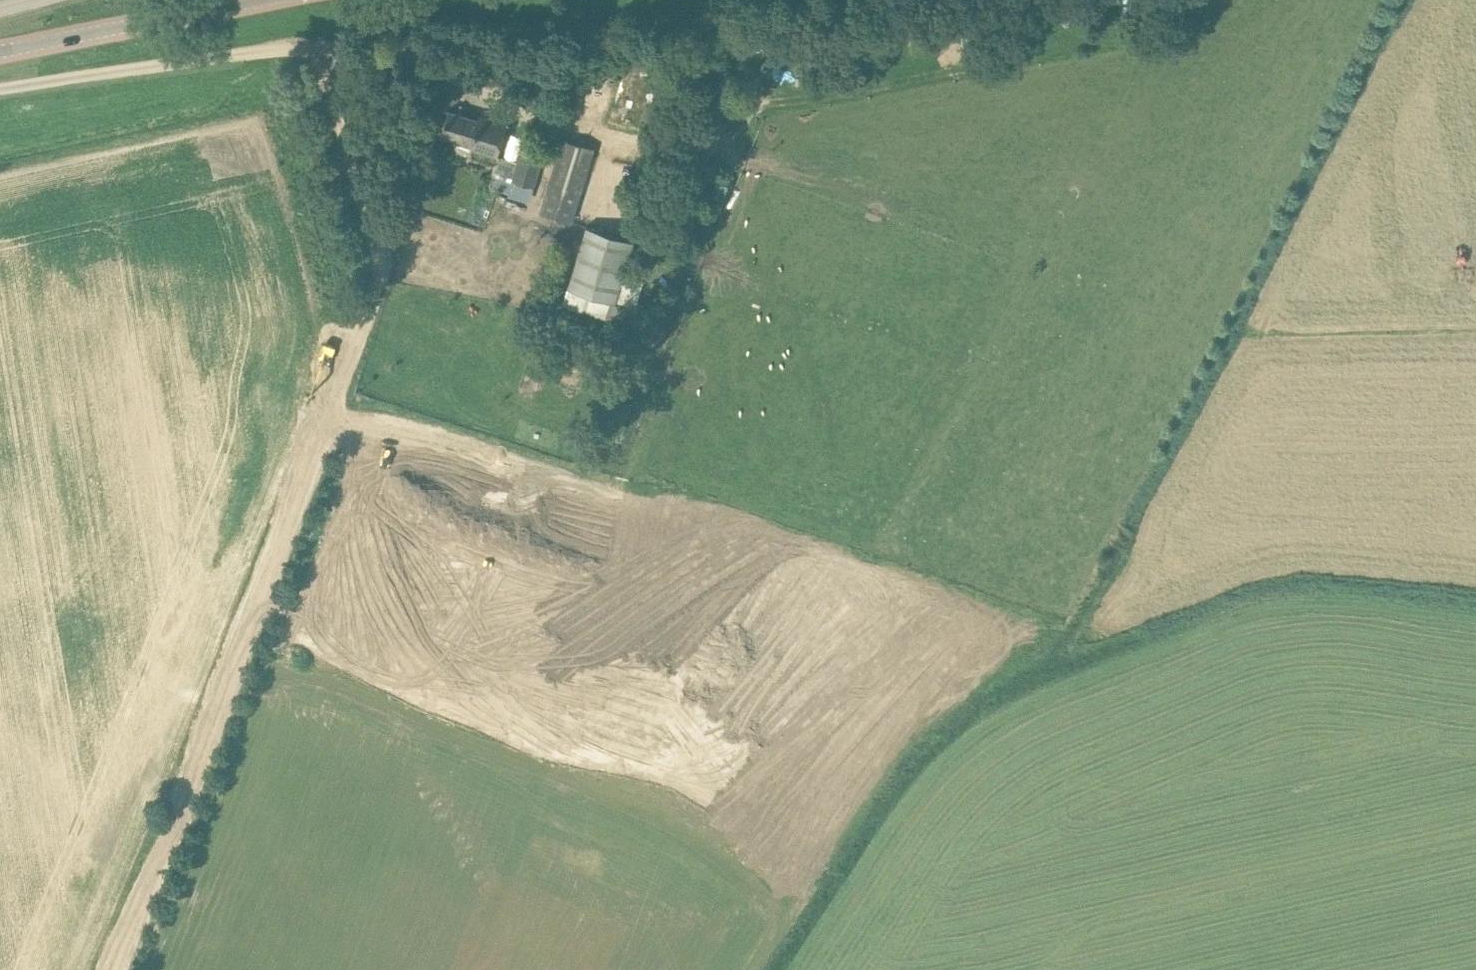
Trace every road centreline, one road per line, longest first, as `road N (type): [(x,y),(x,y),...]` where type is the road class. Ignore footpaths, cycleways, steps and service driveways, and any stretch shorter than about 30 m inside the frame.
road 1 (unclassified): [(117,969),(222,716),(345,356),(370,227),(332,62),(316,45),(0,88)]
road 2 (secondary): [(0,54),(283,0)]

